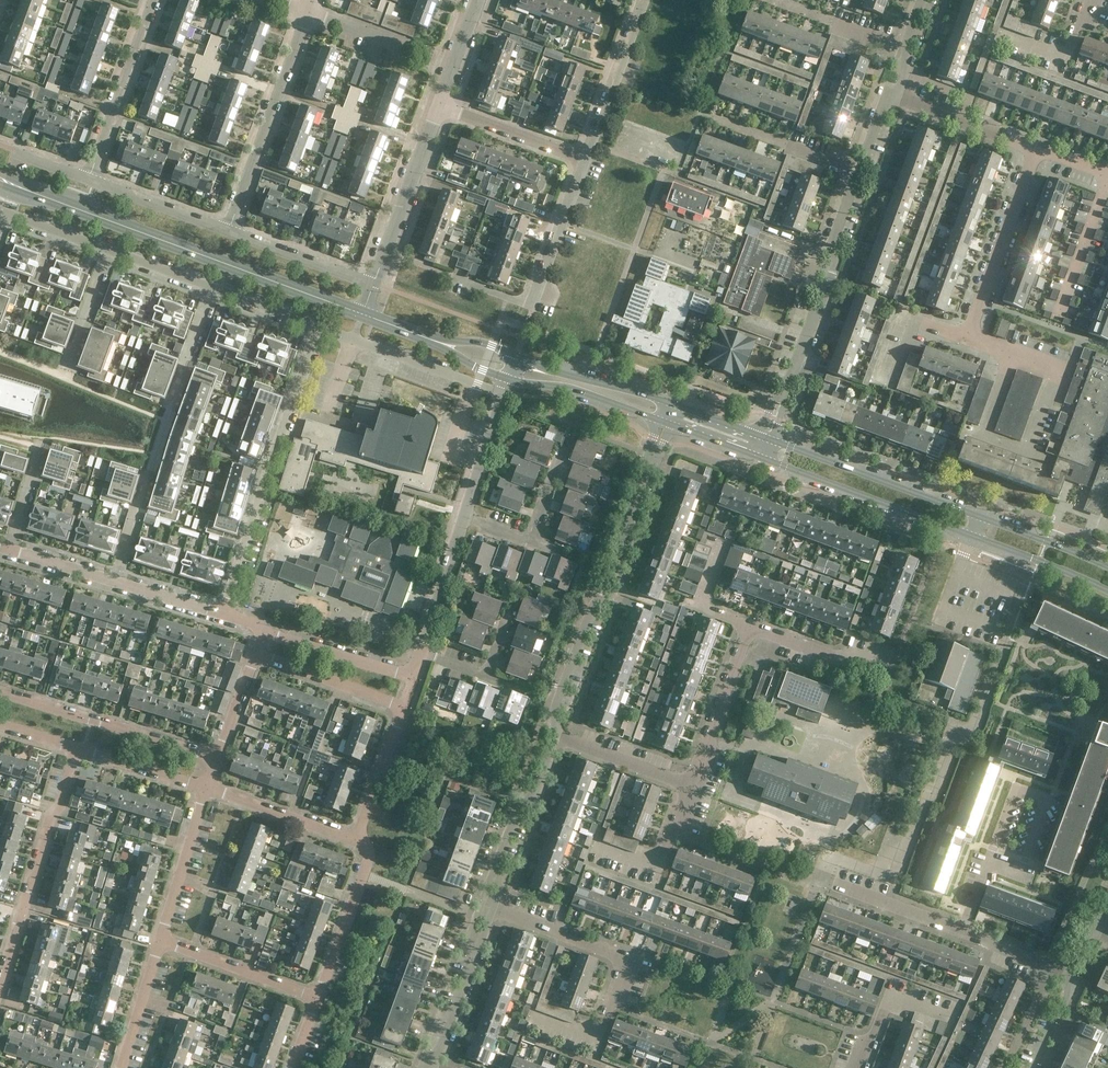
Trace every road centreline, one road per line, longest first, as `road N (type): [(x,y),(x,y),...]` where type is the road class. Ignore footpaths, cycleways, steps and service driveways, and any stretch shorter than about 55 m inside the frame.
road 1 (tertiary): [(759,457),(1107,590)]
road 2 (tertiary): [(362,314),(22,189)]
road 3 (tertiary): [(1107,567),(772,440)]
road 4 (residential): [(117,581),(214,288)]
road 5 (residential): [(224,615),(265,473),(320,327)]
road 6 (residential): [(358,838),(401,708),(256,654)]
road 7 (unclassified): [(556,735),(552,721),(650,463)]
road 8 (residential): [(0,986),(77,751)]
road 9 (residential): [(1065,976),(836,884)]
road 10 (residential): [(593,1045),(626,961),(487,906)]
road 11 (residential): [(782,396),(835,266),(832,246),(860,174)]
road 12 (residential): [(228,231),(308,18)]
road 13 (residential): [(217,758),(0,692)]
road 14 (residential): [(967,334),(1032,147)]
road 15 (residential): [(503,394),(320,327)]
road 16 (residential): [(88,179),(156,0)]
road 17 (residential): [(373,284),(440,107)]
road 18 (residential): [(1013,351),(1059,368),(1030,452),(984,435)]
road 19 (unclassified): [(487,906),(521,803),(537,787),(556,735)]
road 20 (residential): [(421,651),(413,669),(400,675),(264,630)]
road 21 (unclassified): [(431,1067),(487,906)]
road 22 (residential): [(753,626),(692,782)]
road 23 (residential): [(314,996),(361,871),(358,838)]
road 24 (residential): [(314,996),(162,941)]
road 25 (tertiary): [(672,403),(518,354)]
road 26 (residential): [(358,838),(206,790)]
road 27 (residential): [(583,159),(637,11)]
road 28 (residential): [(162,941),(206,790)]
road 29 (residential): [(465,516),(533,538),(561,457)]
road 30 (tertiary): [(509,379),(569,388),(659,420)]
road 31 (residential): [(373,284),(228,231)]
road 32 (residential): [(531,304),(583,159)]
road 33 (residential): [(583,159),(440,107)]
road 34 (residential): [(1032,147),(890,93)]
road 35 (residential): [(228,231),(88,179)]
road 36 (residential): [(1107,180),(1058,319)]
road 37 (residential): [(692,782),(556,735)]
road 38 (residential): [(465,516),(421,651)]
road 39 (residential): [(887,671),(753,626)]
road 40 (residential): [(421,651),(488,675),(511,613)]
road 41 (residential): [(77,751),(206,790)]
road 42 (residential): [(122,1067),(162,941)]
road 43 (residential): [(465,516),(503,394)]
road 44 (residential): [(885,383),(908,321),(967,334)]
road 45 (residential): [(67,369),(110,250)]
road 46 (residential): [(1007,36),(1067,57),(1089,0)]
road 47 (residential): [(421,61),(308,18)]

